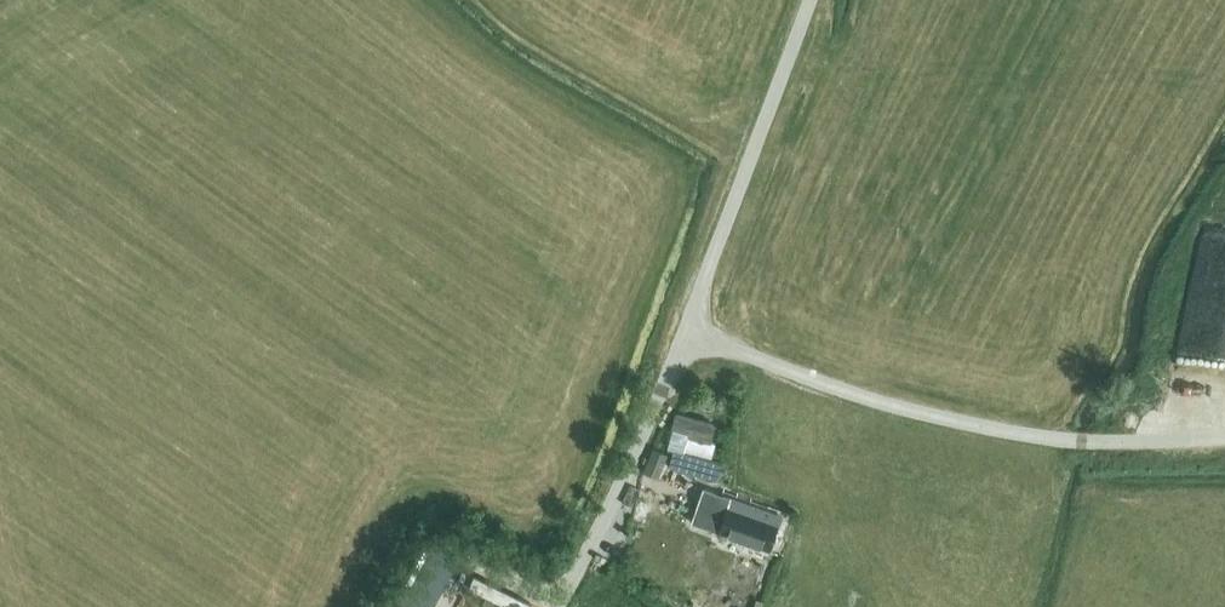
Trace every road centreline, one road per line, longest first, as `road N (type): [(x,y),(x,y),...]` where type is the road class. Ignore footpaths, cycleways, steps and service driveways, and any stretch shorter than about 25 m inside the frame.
road 1 (unclassified): [(560,606),(687,331),(807,0)]

